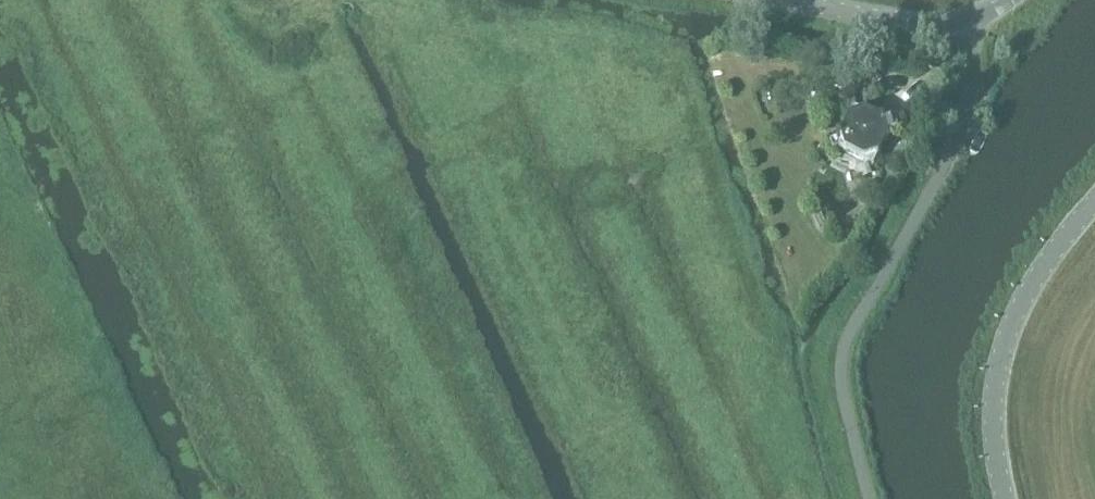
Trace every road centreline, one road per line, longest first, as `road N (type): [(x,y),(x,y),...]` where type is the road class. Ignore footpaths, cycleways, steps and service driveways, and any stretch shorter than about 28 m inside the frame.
road 1 (unclassified): [(1003,498),(990,411),(1001,343),(1094,209)]
road 2 (unclassified): [(971,21),(917,22),(768,0)]

